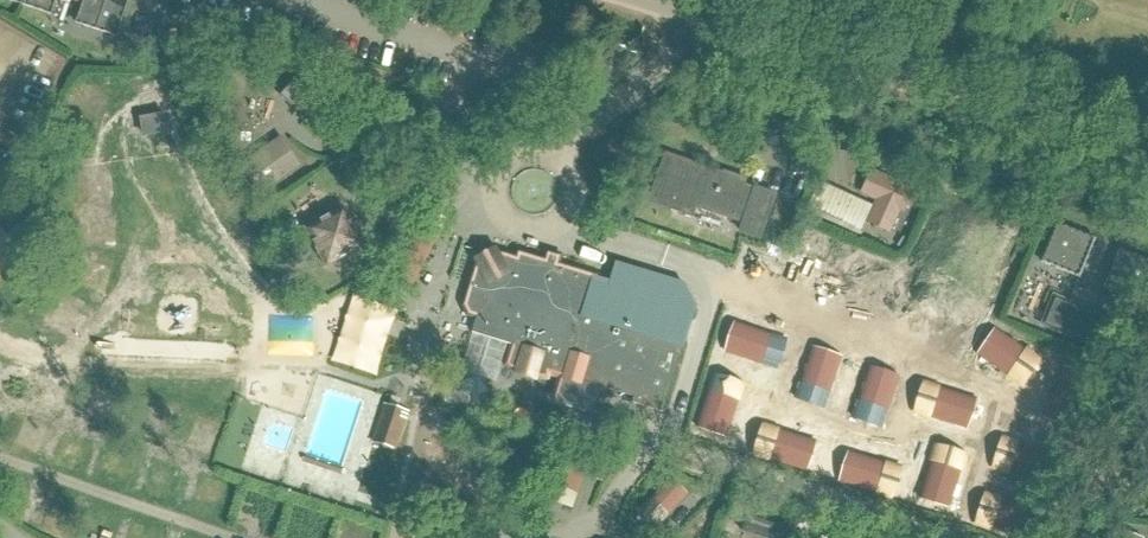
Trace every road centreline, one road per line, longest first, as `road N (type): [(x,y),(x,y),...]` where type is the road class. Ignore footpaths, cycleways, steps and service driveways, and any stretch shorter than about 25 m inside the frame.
road 1 (tertiary): [(1147,154),(662,0)]

